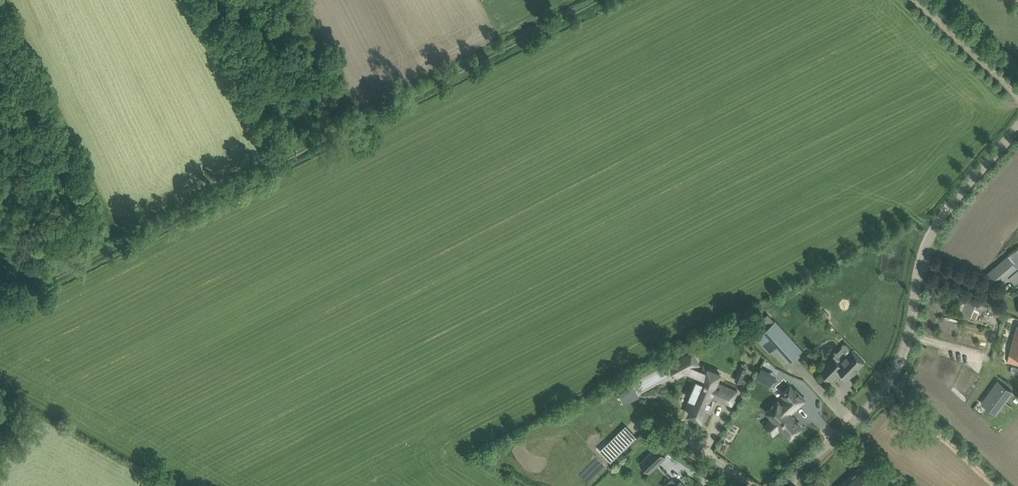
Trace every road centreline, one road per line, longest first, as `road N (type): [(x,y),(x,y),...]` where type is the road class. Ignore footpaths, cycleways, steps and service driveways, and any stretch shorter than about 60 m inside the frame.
road 1 (track): [(0,303),(590,0)]
road 2 (unclassified): [(782,485),(892,381),(911,335),(934,221),(1017,129)]
road 3 (track): [(993,485),(892,381)]
road 4 (track): [(1017,95),(916,0)]

